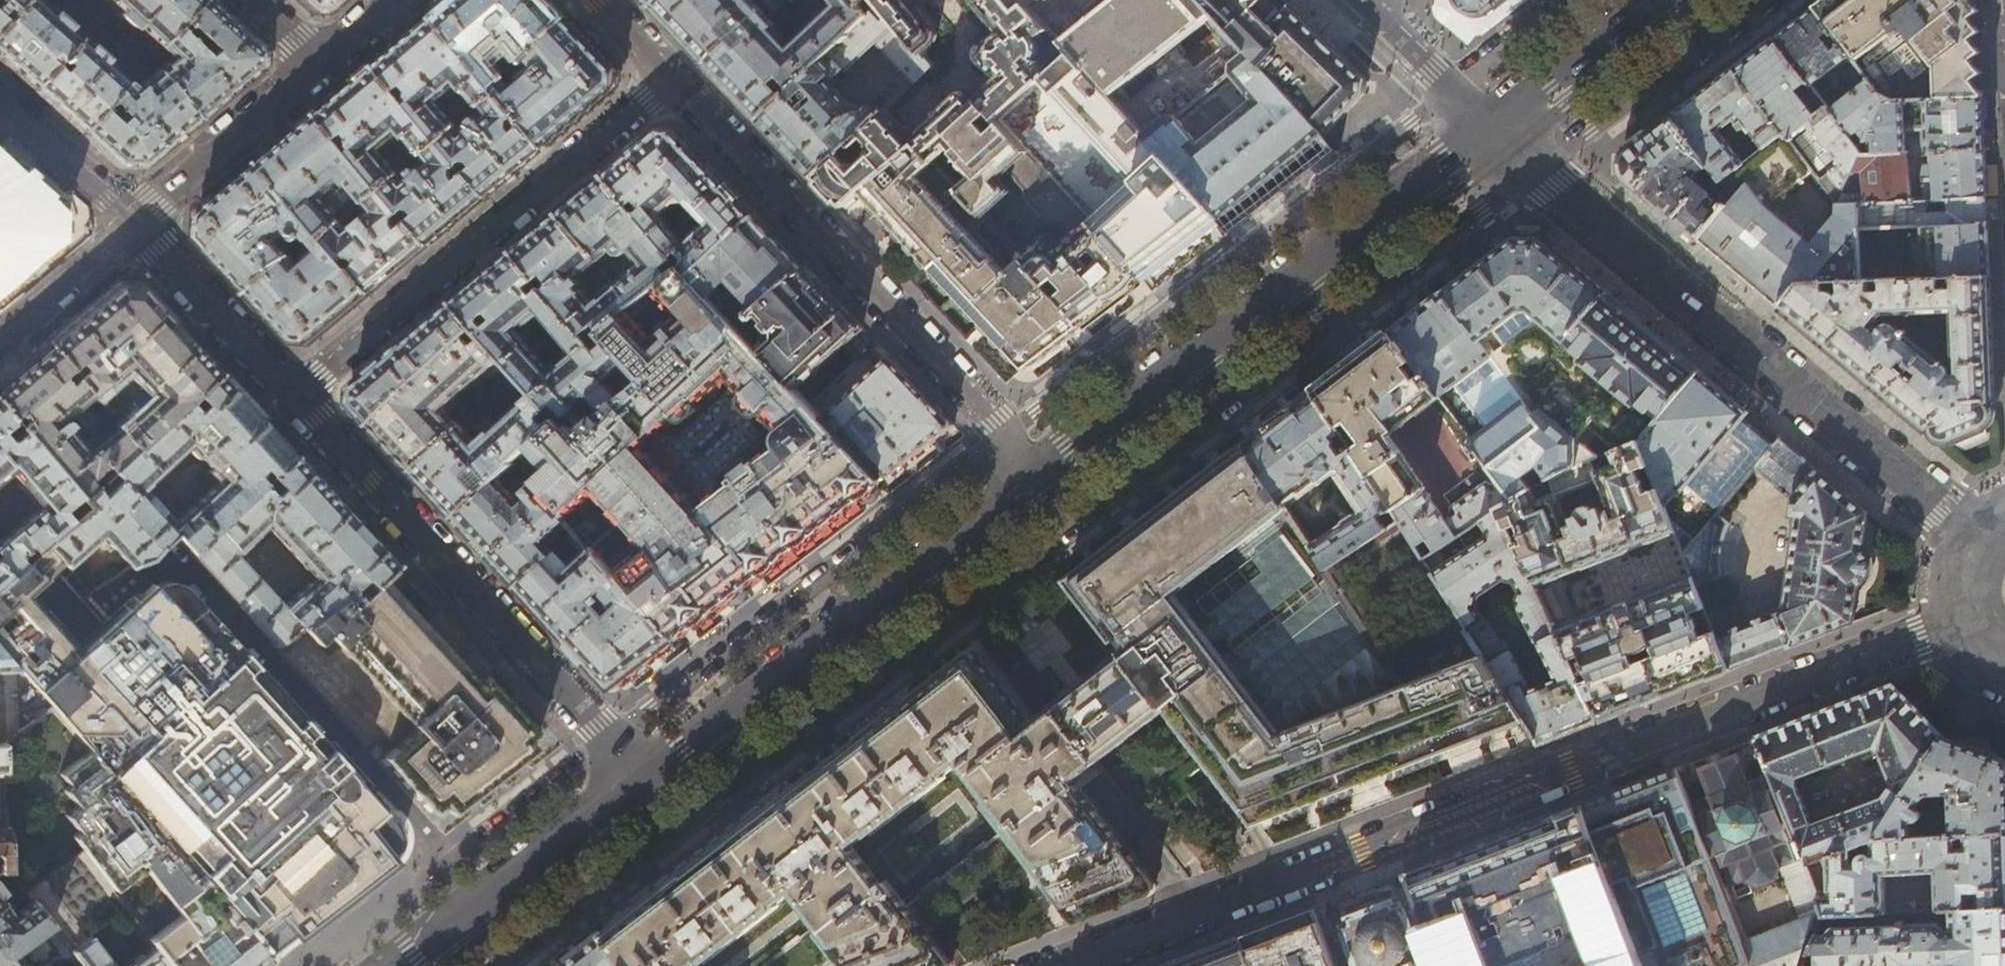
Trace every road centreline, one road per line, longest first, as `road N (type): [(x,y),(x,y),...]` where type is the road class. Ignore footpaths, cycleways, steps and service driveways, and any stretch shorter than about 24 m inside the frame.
road 1 (residential): [(1060,965),(1959,621)]
road 2 (residential): [(1972,536),(1493,132)]
road 3 (secondary): [(1493,132),(1048,475)]
road 4 (residential): [(671,77),(1048,475)]
road 5 (residential): [(289,398),(647,784)]
road 6 (secondary): [(1048,475),(647,784)]
road 7 (residential): [(289,398),(671,77)]
road 8 (secondary): [(647,784),(408,965)]
road 9 (residential): [(127,223),(319,60)]
road 10 (residential): [(127,223),(289,398)]
road 11 (secondary): [(1664,0),(1493,132)]
road 12 (residential): [(1493,132),(1369,11)]
road 13 (residential): [(0,107),(127,223)]
road 14 (residential): [(0,330),(127,223)]

